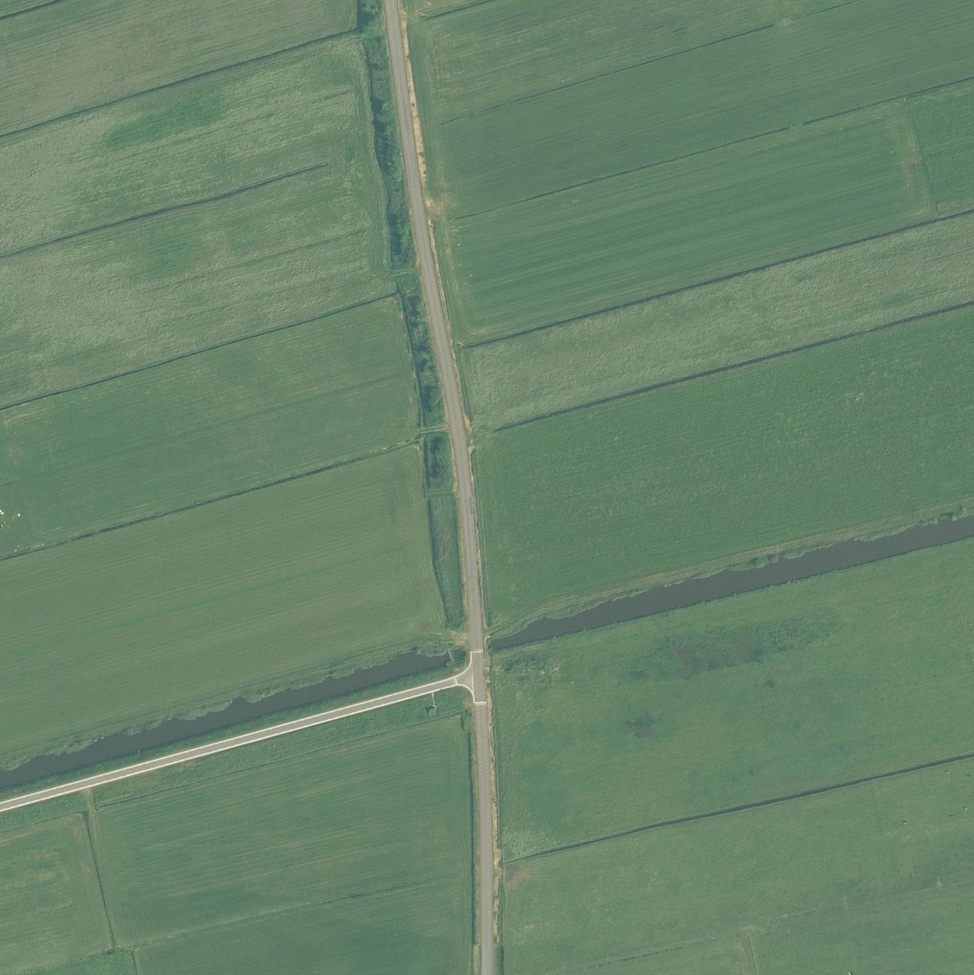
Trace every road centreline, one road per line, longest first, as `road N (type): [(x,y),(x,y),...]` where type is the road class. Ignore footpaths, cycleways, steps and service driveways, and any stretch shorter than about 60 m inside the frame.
road 1 (tertiary): [(479,674),(468,508),(391,0)]
road 2 (unclassified): [(0,806),(479,674)]
road 3 (tertiary): [(489,974),(479,674)]
road 4 (track): [(723,605),(496,657),(497,673),(479,674)]

